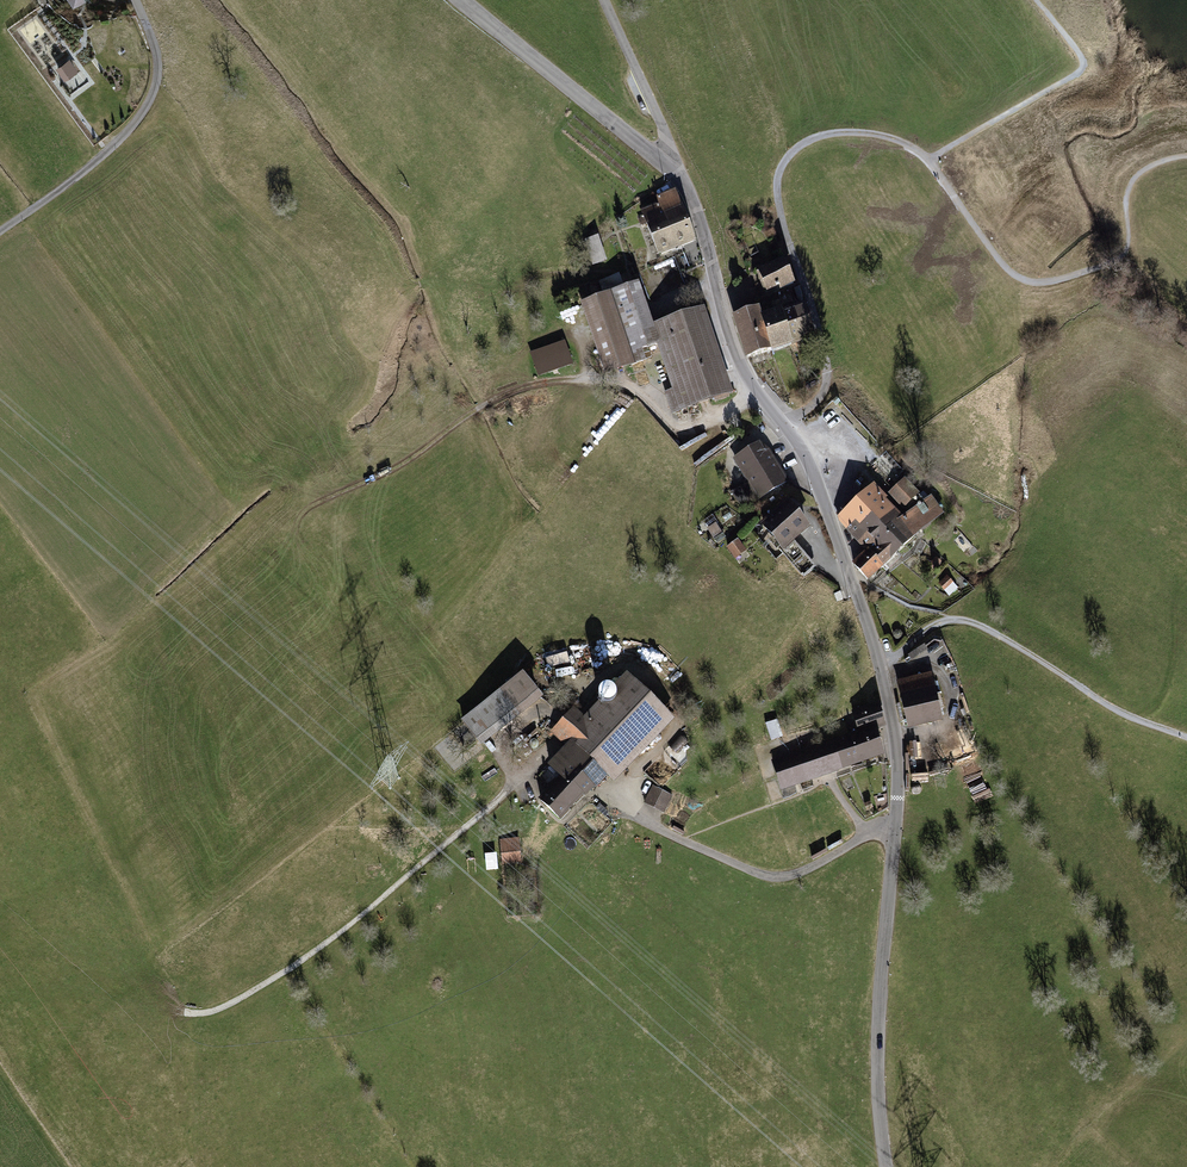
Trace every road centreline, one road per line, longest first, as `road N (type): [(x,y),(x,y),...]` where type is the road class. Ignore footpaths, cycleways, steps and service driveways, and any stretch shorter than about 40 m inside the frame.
road 1 (tertiary): [(669,168),(696,210),(738,358),(812,472),(891,714),(900,785),(878,1036),(887,1166)]
road 2 (track): [(327,498),(400,466),(488,403),(542,383),(620,384),(687,435),(759,393)]
road 3 (track): [(880,664),(925,628),(963,621),(1117,712),(1186,738)]
road 4 (track): [(896,828),(868,832),(805,869),(774,876),(602,795)]
road 5 (track): [(136,0),(158,60),(144,109),(94,162),(0,230)]
road 6 (tertiary): [(461,0),(669,168)]
road 7 (unclassified): [(669,168),(666,136),(606,0)]

